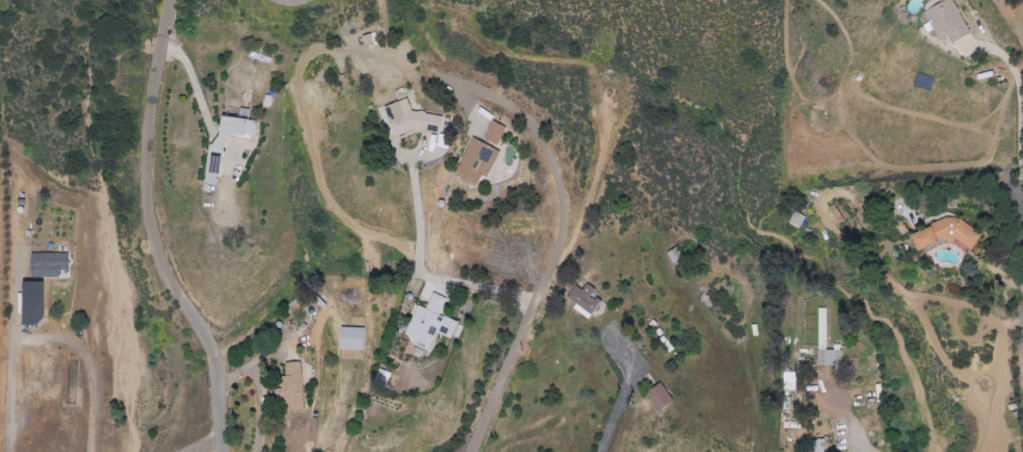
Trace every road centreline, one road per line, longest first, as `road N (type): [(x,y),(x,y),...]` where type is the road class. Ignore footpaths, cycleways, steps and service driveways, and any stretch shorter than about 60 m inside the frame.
road 1 (residential): [(171,0),(143,191),(157,239),(214,343),(226,451)]

